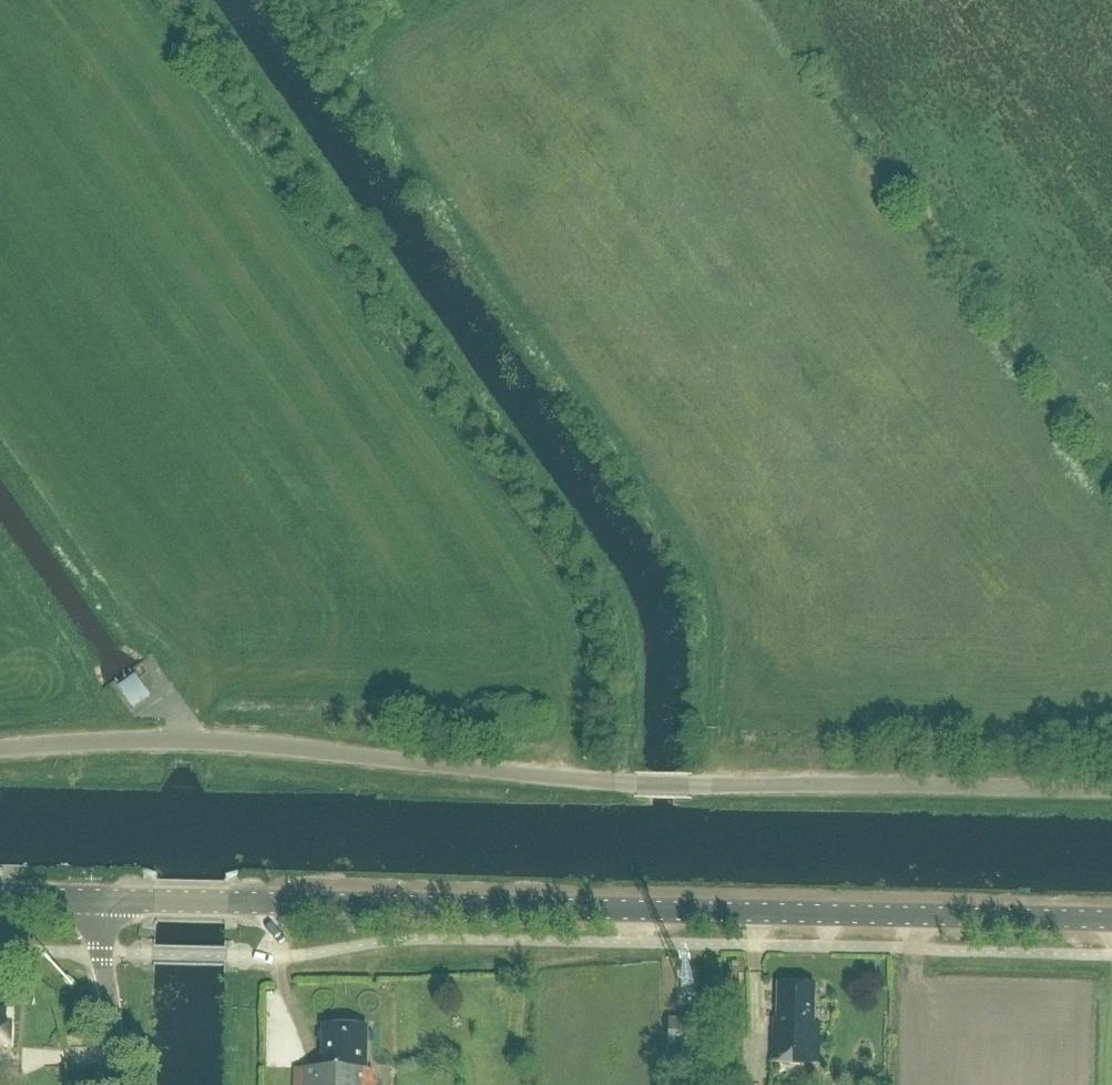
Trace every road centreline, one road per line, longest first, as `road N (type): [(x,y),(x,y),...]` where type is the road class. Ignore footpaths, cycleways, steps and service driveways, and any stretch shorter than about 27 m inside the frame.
road 1 (unclassified): [(1111,789),(643,786),(195,742),(0,749)]
road 2 (tertiary): [(1111,920),(225,903)]
road 3 (unclassified): [(114,1084),(101,901)]

